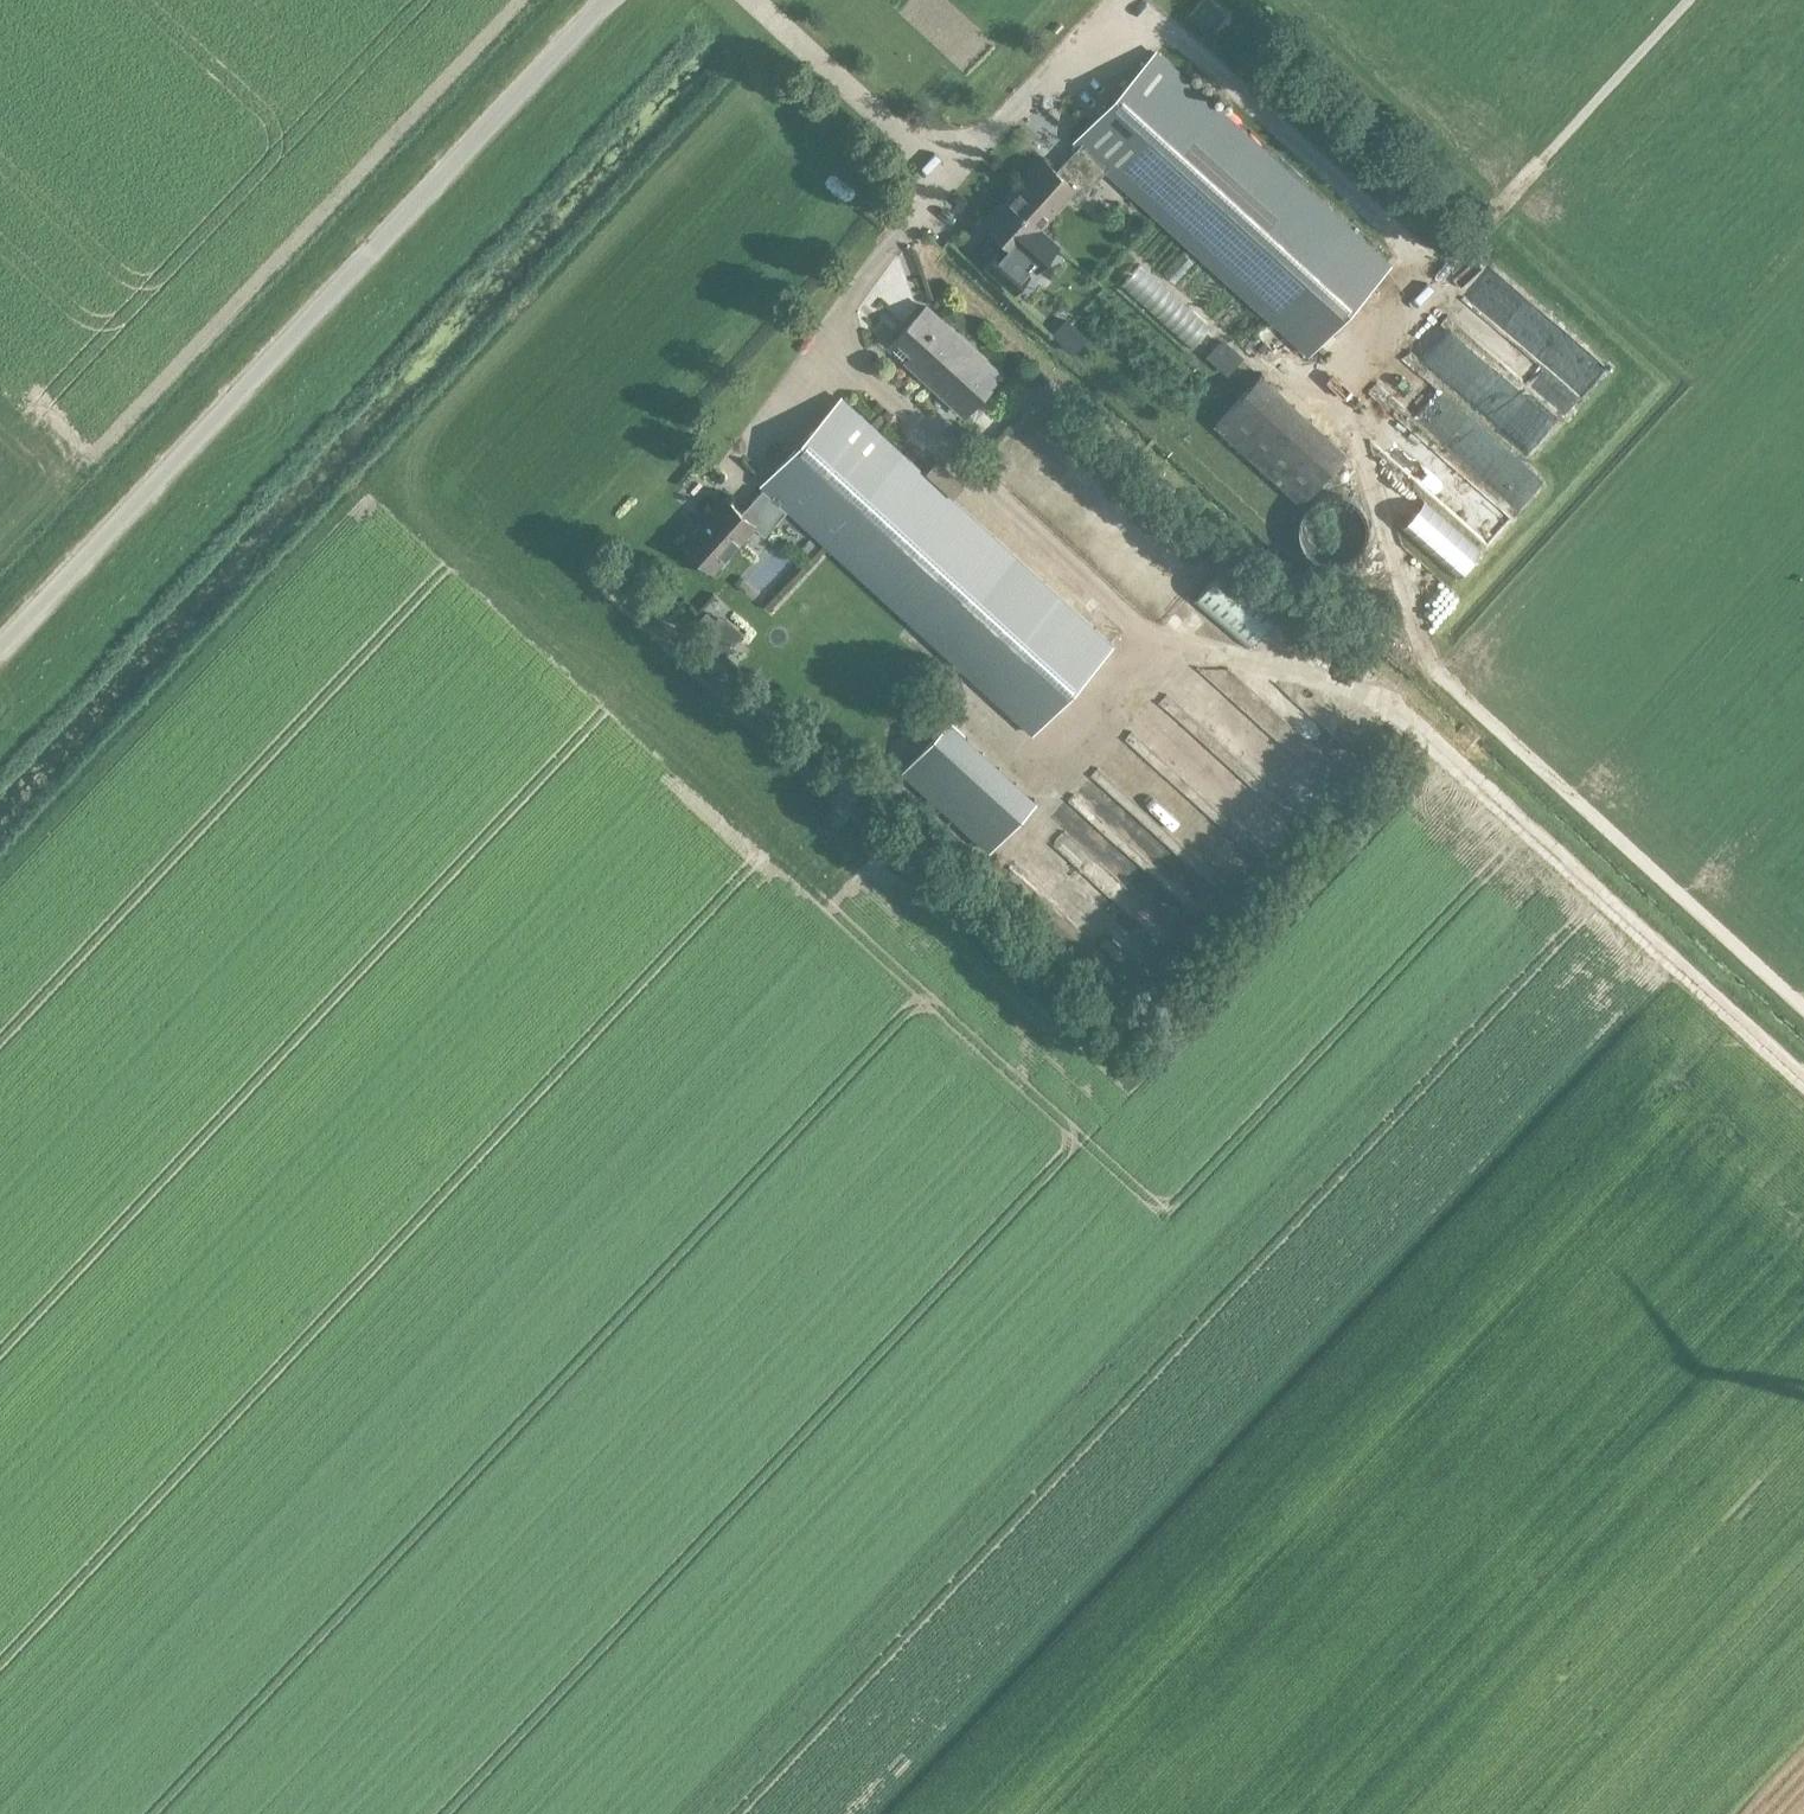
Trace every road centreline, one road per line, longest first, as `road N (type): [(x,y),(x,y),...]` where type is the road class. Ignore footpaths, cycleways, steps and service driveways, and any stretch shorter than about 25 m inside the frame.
road 1 (unclassified): [(0,652),(620,0)]
road 2 (track): [(1803,1008),(1434,670)]
road 3 (unclassified): [(753,0),(953,177)]

